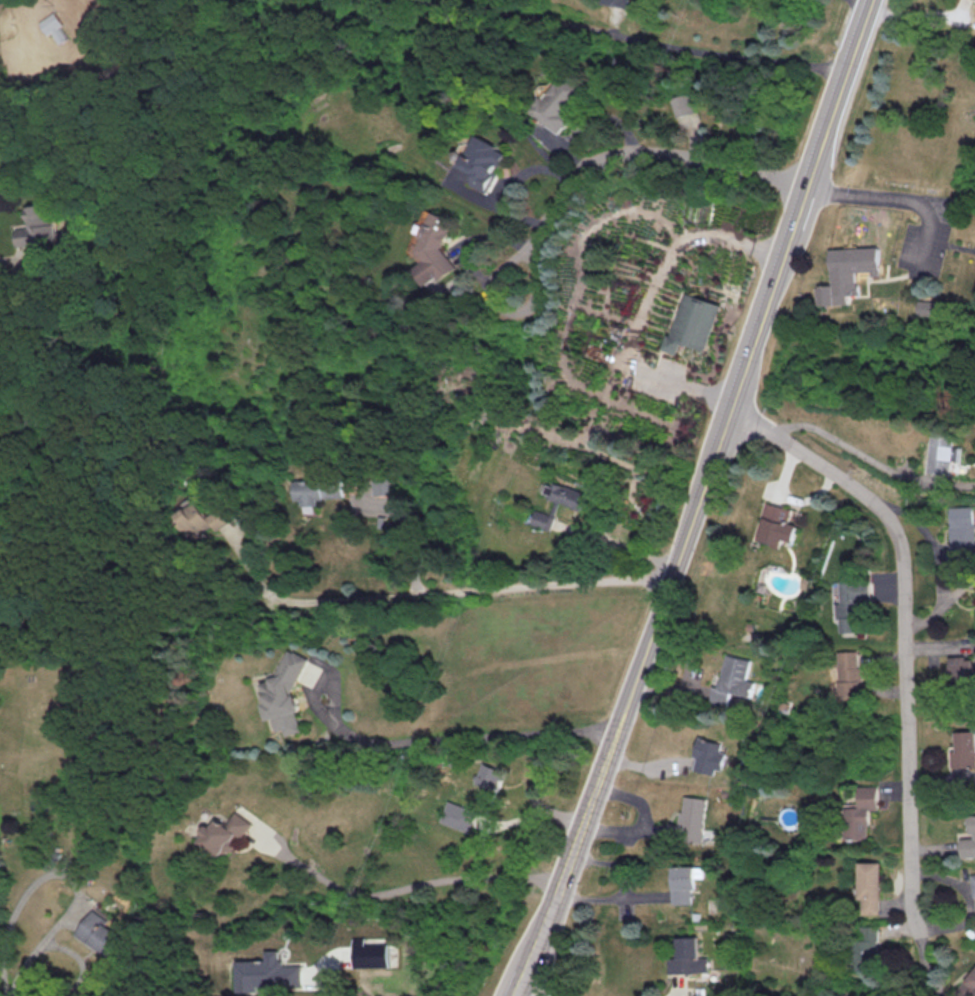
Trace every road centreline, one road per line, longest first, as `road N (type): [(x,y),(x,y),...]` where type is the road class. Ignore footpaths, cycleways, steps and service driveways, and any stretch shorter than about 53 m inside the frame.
road 1 (residential): [(732,407),(871,502),(897,537),(912,931)]
road 2 (residential): [(502,315),(569,186),(602,157),(653,152),(807,186)]
road 3 (secondary): [(692,520),(615,734)]
road 4 (secondary): [(787,248),(732,407)]
road 5 (secondary): [(869,5),(824,137)]
road 6 (secondary): [(615,734),(571,857)]

